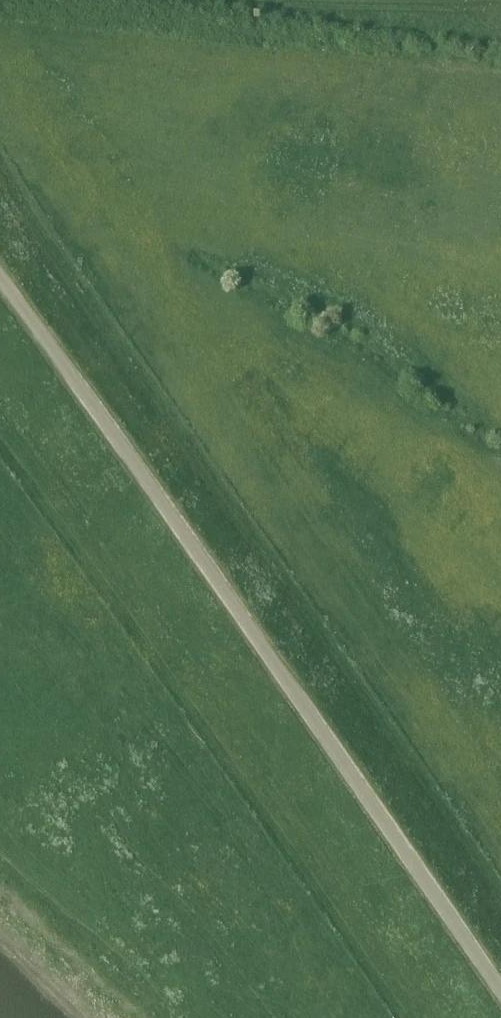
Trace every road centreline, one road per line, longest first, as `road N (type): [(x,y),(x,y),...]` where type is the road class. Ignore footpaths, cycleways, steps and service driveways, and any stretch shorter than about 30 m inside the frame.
road 1 (unclassified): [(500,988),(0,278)]

